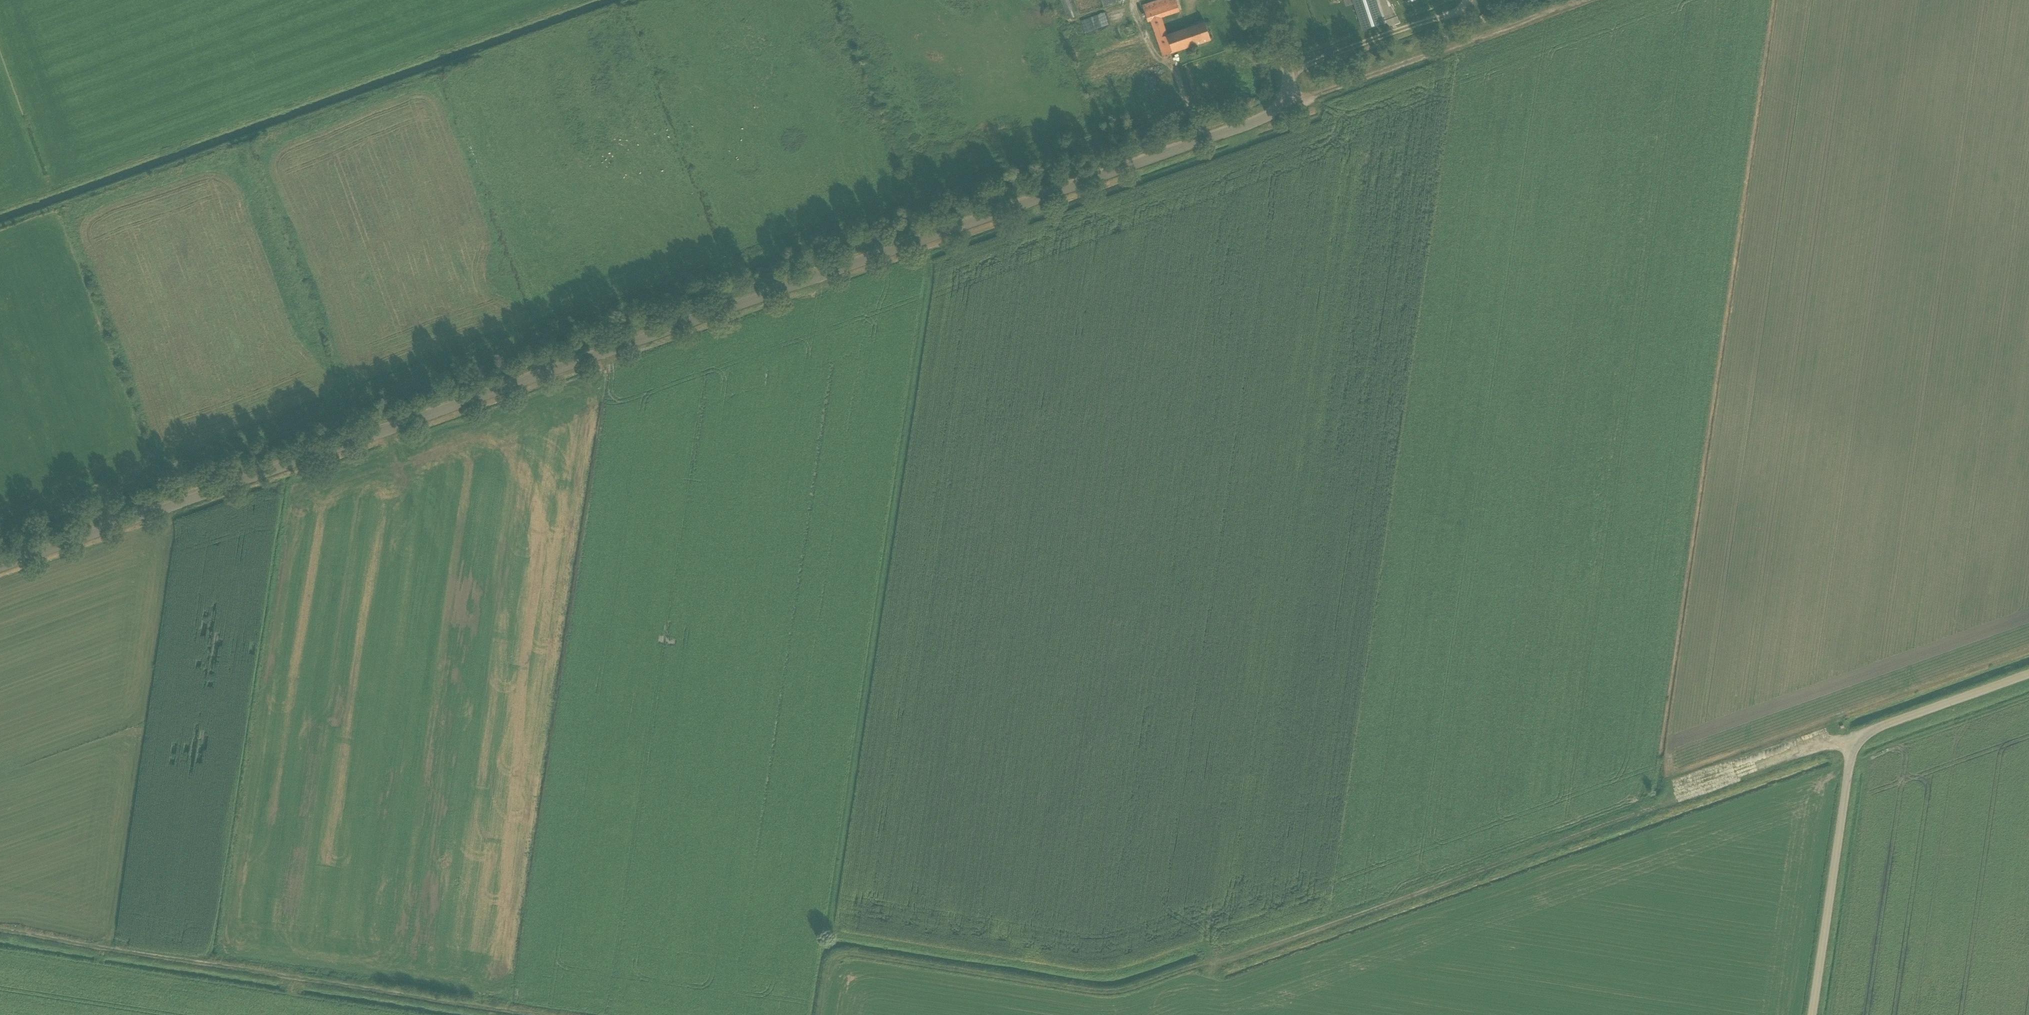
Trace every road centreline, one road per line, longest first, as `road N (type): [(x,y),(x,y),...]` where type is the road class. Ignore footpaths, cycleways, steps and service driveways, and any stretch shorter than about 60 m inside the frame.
road 1 (tertiary): [(0,567),(1273,115),(1290,83),(1265,0)]
road 2 (track): [(819,1014),(827,965),(837,954),(1119,991),(1223,962),(1853,741)]
road 3 (track): [(0,931),(551,1014)]
road 4 (unclassified): [(1812,1014),(1853,741),(2028,673)]
road 5 (track): [(1589,0),(1273,115)]

